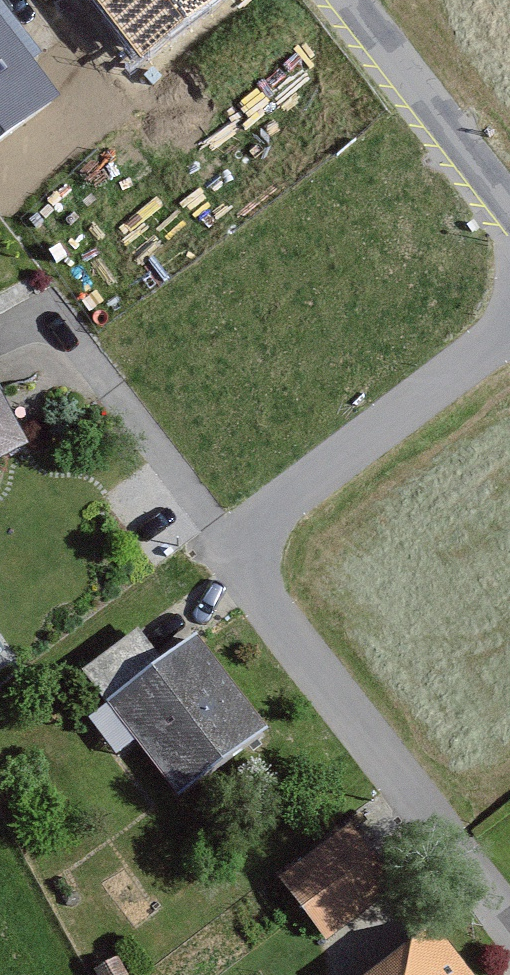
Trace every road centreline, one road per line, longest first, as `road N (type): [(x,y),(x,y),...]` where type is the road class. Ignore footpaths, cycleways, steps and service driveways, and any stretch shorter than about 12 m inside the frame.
road 1 (residential): [(220,563),(509,934)]
road 2 (residential): [(220,563),(509,332)]
road 3 (residential): [(40,331),(220,563)]
road 4 (unclassified): [(346,0),(509,213)]

